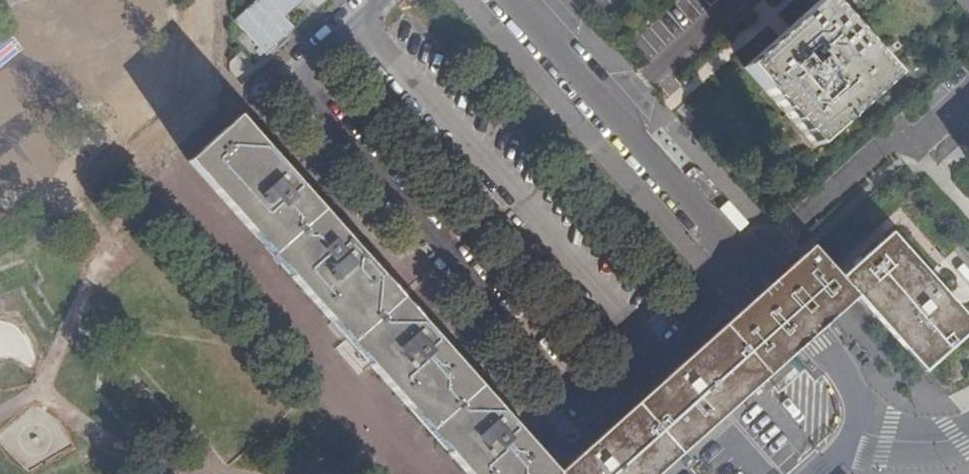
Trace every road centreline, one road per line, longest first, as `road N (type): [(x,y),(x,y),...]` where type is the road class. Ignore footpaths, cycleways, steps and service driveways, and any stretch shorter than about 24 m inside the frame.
road 1 (unclassified): [(747,272),(504,0)]
road 2 (unclassified): [(829,358),(825,330),(776,281),(747,272)]
road 3 (unclassified): [(747,272),(758,297),(829,358)]

